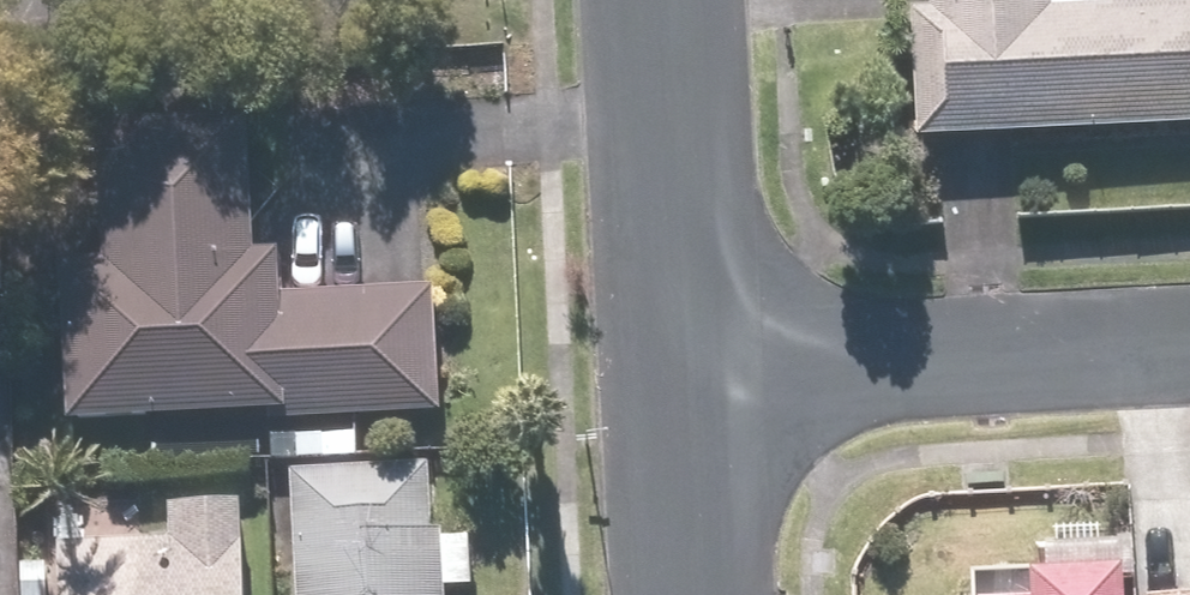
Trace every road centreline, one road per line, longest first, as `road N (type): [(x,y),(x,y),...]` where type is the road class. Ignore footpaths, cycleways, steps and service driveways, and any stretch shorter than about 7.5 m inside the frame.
road 1 (residential): [(1189,343),(668,363)]
road 2 (residential): [(650,0),(668,363)]
road 3 (residential): [(668,363),(681,594)]

